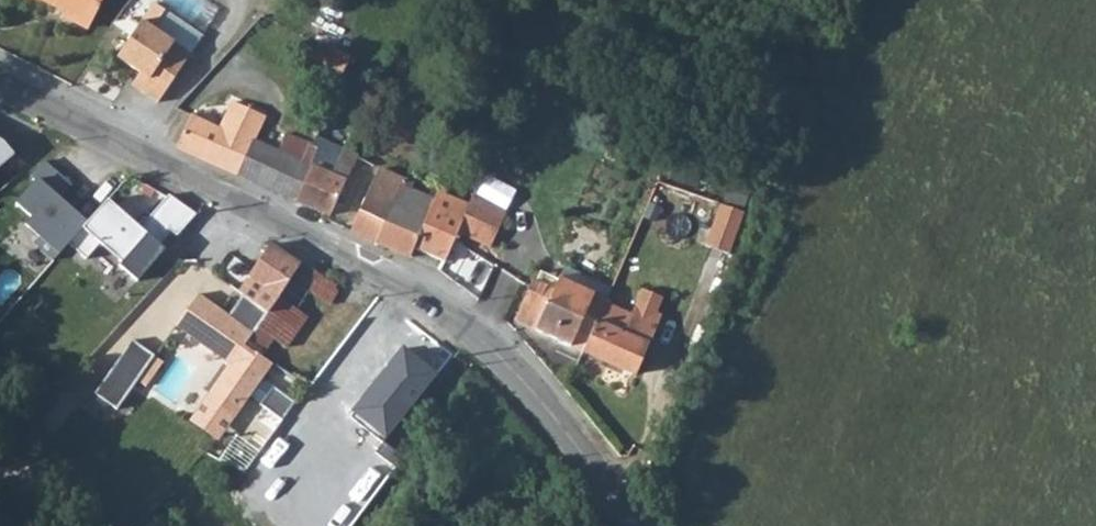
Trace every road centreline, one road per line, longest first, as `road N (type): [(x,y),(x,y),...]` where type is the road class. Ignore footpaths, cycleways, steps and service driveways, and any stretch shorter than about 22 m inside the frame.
road 1 (tertiary): [(0,86),(433,299),(516,366),(640,525)]

